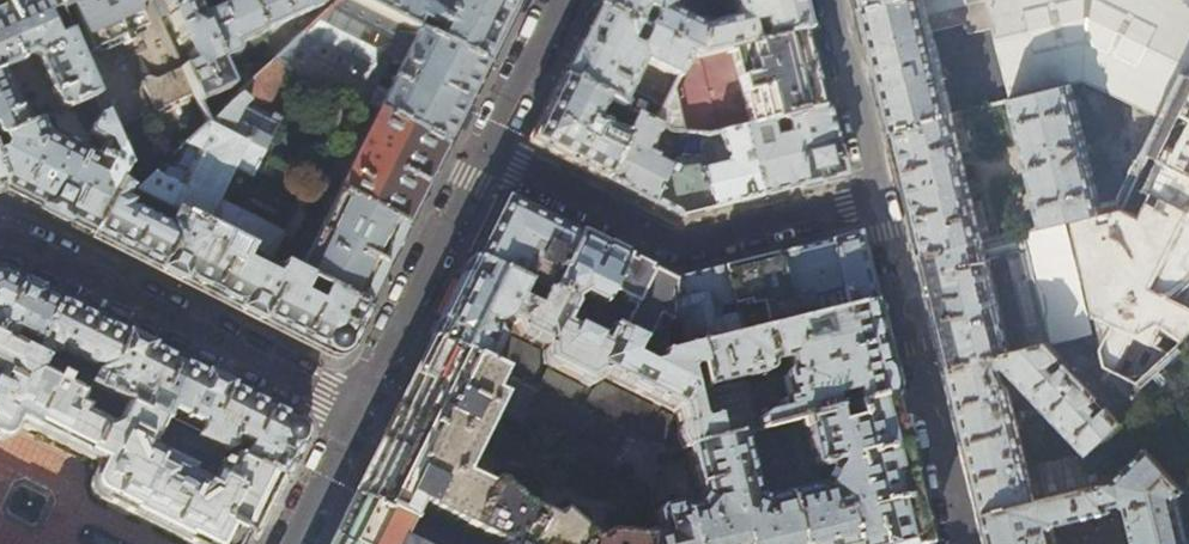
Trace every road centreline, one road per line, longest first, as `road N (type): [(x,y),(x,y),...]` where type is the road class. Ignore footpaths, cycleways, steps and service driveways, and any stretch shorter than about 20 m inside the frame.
road 1 (residential): [(482,153),(679,249),(880,198)]
road 2 (residential): [(0,237),(353,409)]
road 3 (residential): [(962,543),(880,198)]
road 4 (residential): [(353,409),(482,153)]
road 5 (residential): [(880,198),(832,0)]
road 6 (residential): [(482,153),(559,0)]
road 7 (residential): [(286,543),(353,409)]

